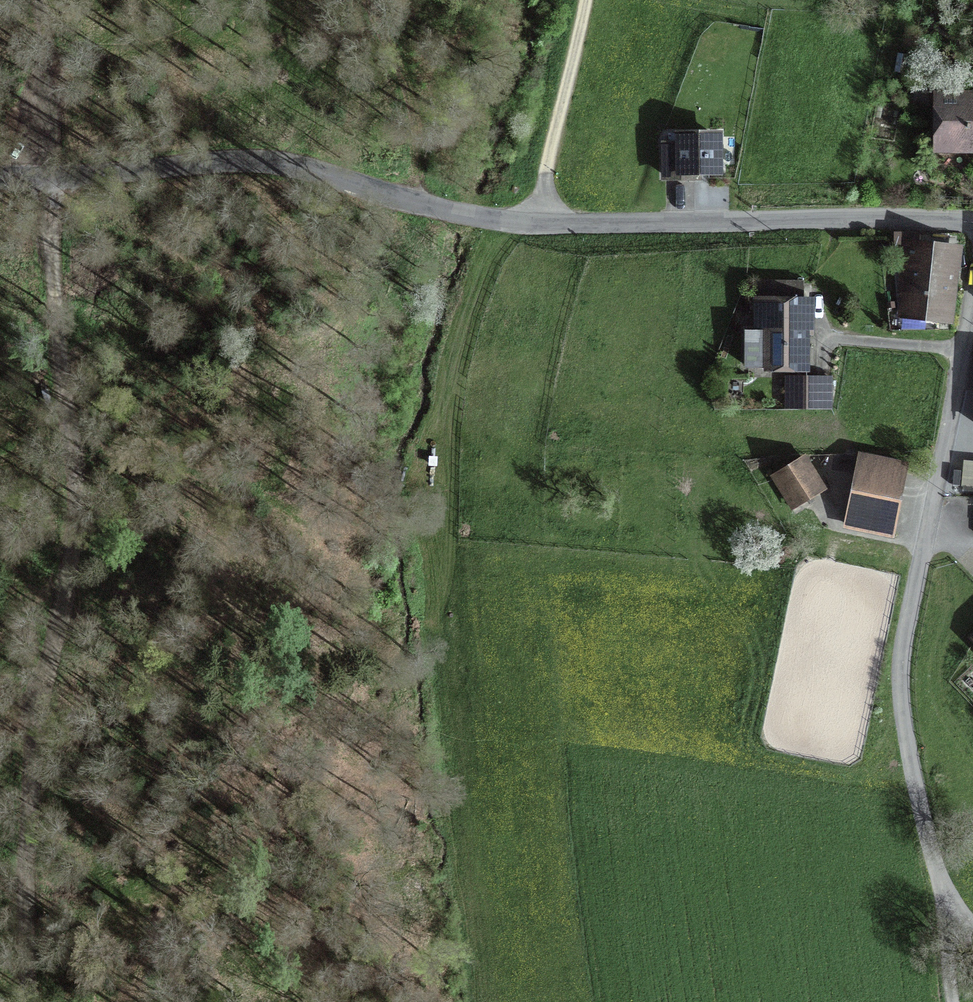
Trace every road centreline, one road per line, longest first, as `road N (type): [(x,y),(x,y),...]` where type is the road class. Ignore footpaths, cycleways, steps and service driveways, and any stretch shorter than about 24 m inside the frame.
road 1 (track): [(41,0),(58,176),(55,322),(70,403),(71,538),(33,714),(26,911),(34,1001)]
road 2 (unclassified): [(0,177),(275,170),(505,225),(972,210)]
road 3 (unclassified): [(972,921),(941,874),(903,766),(901,664),(972,308)]
road 4 (track): [(585,0),(554,117),(505,225)]
road 5 (track): [(941,874),(957,1001)]

